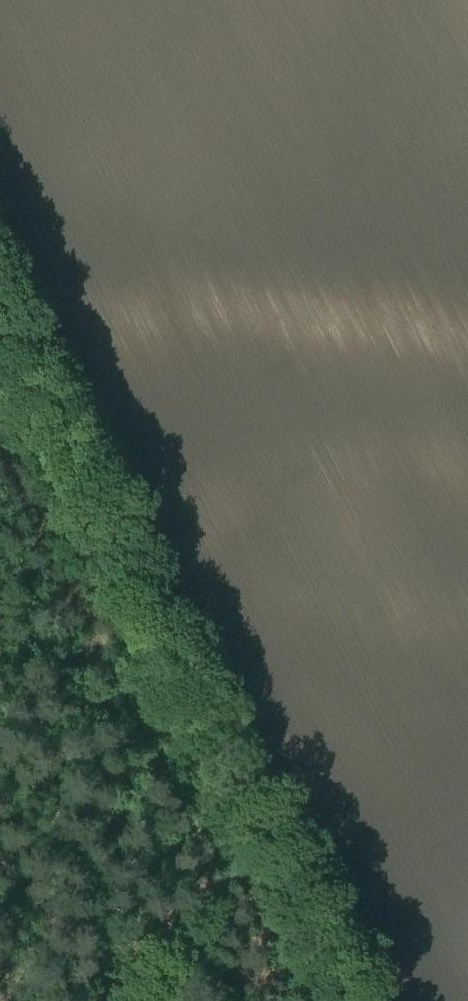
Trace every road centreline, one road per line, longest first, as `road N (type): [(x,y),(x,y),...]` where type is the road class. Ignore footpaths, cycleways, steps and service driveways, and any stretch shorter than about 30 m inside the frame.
road 1 (unclassified): [(0,308),(352,1000)]
road 2 (track): [(0,444),(206,861),(202,889),(93,1000)]
road 3 (track): [(113,981),(0,878)]

